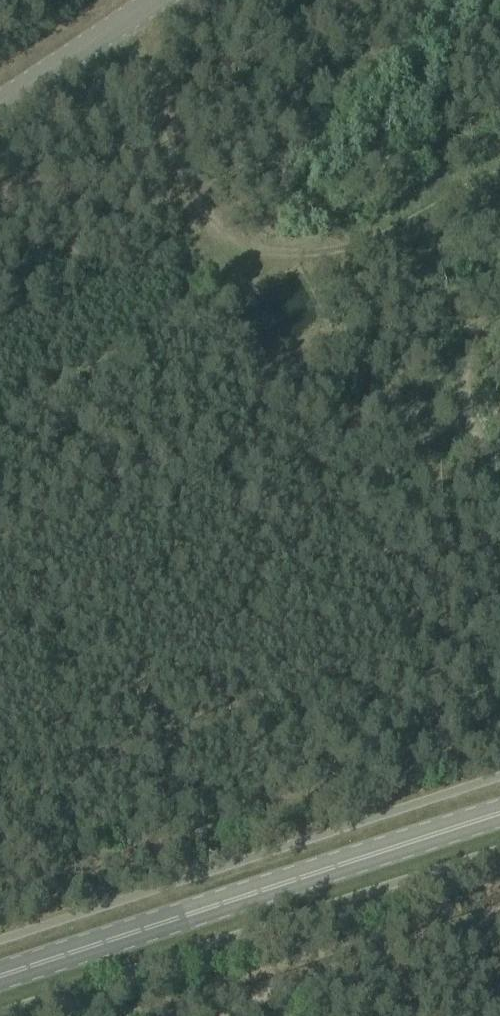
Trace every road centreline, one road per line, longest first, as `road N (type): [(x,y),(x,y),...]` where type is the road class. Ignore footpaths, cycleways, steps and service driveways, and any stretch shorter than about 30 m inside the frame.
road 1 (track): [(498,175),(359,246),(303,253),(244,245),(198,206),(181,170),(146,75),(133,9)]
road 2 (primary): [(0,977),(499,815)]
road 3 (track): [(499,910),(199,1015)]
road 4 (track): [(499,188),(484,205),(463,393),(465,415),(499,468)]

